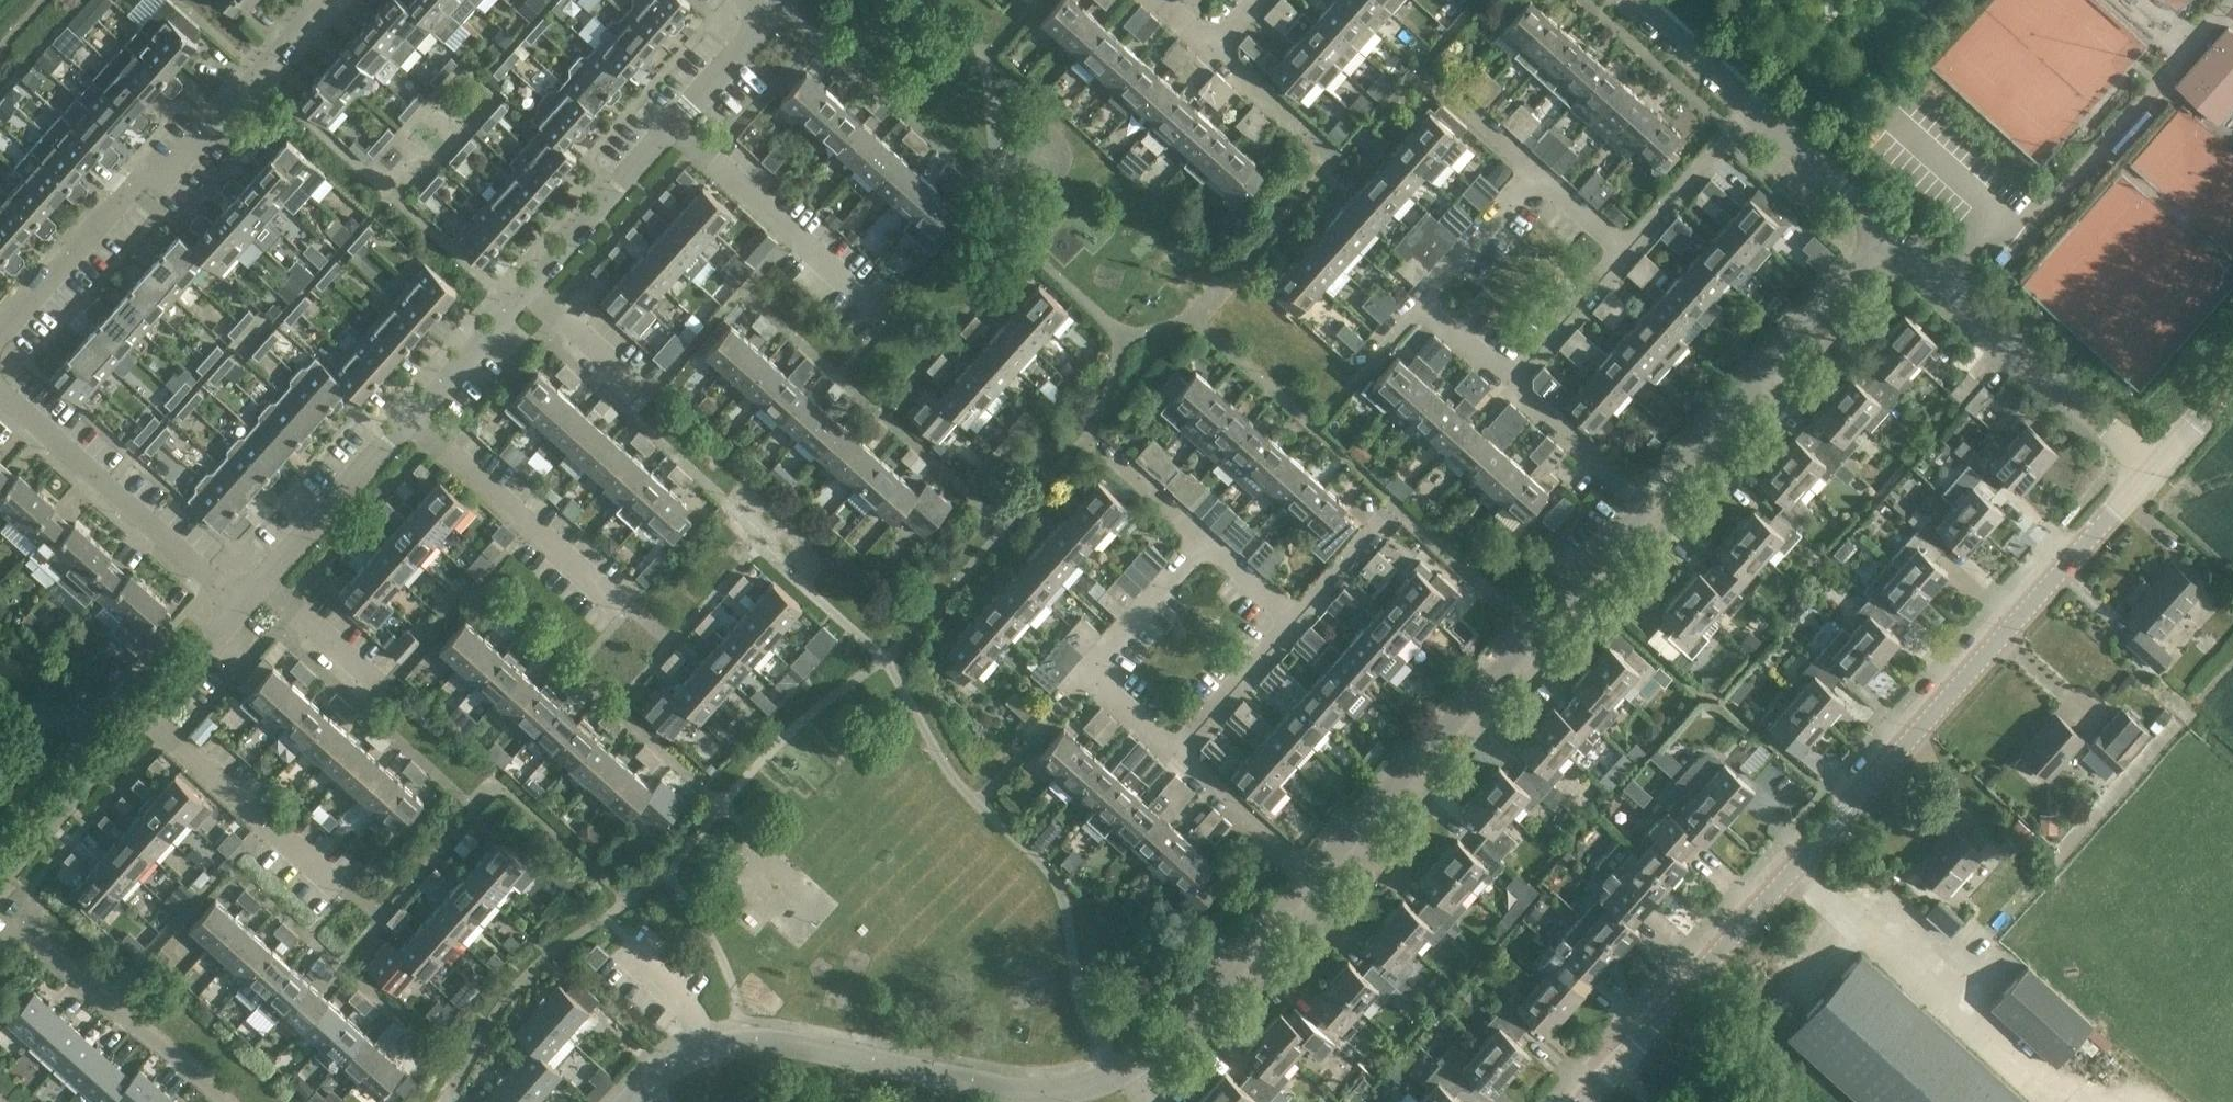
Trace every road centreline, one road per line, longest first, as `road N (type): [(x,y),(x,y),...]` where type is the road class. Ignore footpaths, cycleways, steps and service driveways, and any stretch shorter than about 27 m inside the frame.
road 1 (tertiary): [(1583,1101),(2152,468)]
road 2 (residential): [(642,1086),(695,1051),(752,1039),(1017,1091),(1098,1082),(1123,1069)]
road 3 (residential): [(1312,874),(1645,504)]
road 4 (residential): [(0,336),(142,176),(204,132),(321,0)]
road 5 (residential): [(1645,504),(1892,231)]
road 6 (residential): [(2152,468),(1892,231)]
road 7 (residential): [(243,604),(0,390)]
road 8 (residential): [(877,307),(672,125)]
road 9 (residential): [(615,603),(411,420)]
road 10 (residential): [(1123,1069),(1312,874)]
road 11 (residential): [(335,885),(146,713)]
road 12 (residential): [(260,584),(411,420)]
road 13 (residential): [(0,875),(146,713)]
road 14 (residential): [(529,288),(672,125)]
road 15 (residential): [(1626,246),(1752,110)]
road 16 (residential): [(1752,110),(1892,231)]
road 17 (residential): [(1645,504),(1508,381)]
road 18 (residential): [(1082,673),(1201,534)]
road 19 (residential): [(1312,874),(1175,755)]
road 20 (residential): [(1508,381),(1626,246)]
road 21 (residential): [(1175,755),(1290,620)]
road 22 (residential): [(411,420),(529,288)]
road 23 (residential): [(1418,302),(1540,176)]
road 24 (residential): [(672,125),(767,15),(751,0)]
road 25 (residential): [(1630,0),(1752,110)]
road 26 (residential): [(371,682),(260,584)]
road 27 (residential): [(640,385),(529,288)]
road 28 (residential): [(146,713),(243,604)]
road 29 (residential): [(1290,620),(1377,521)]
road 30 (residential): [(1540,176),(1443,87)]
road 31 (residential): [(1175,755),(1082,673)]
road 32 (residential): [(1290,620),(1201,534)]
road 33 (residential): [(1201,534),(1111,450)]
road 34 (tertiary): [(2152,468),(2232,377)]
road 35 (residential): [(1300,127),(1210,47)]

